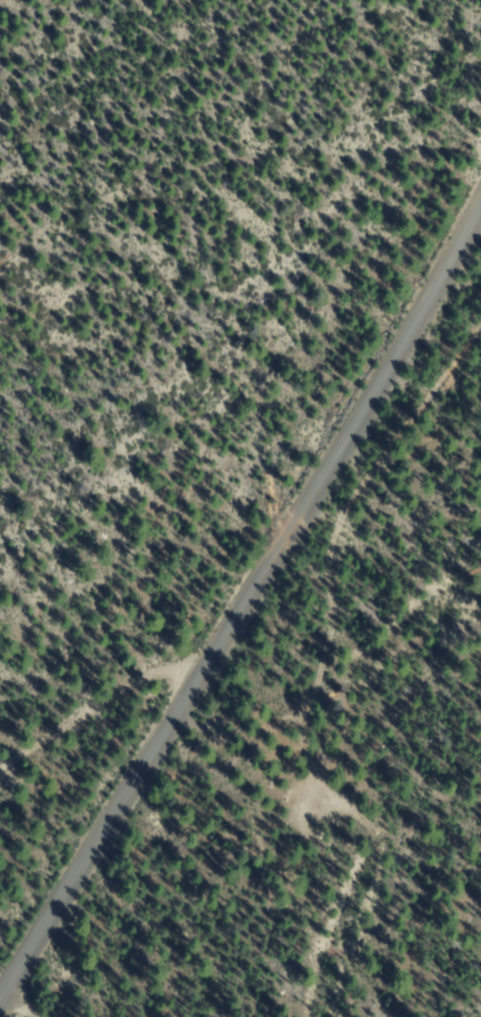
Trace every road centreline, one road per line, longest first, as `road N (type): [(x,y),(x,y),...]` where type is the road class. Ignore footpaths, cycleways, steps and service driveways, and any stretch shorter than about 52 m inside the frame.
road 1 (residential): [(0,1003),(329,471),(480,197)]
road 2 (track): [(322,1016),(382,798),(339,650),(343,543),(370,478),(480,336)]
road 3 (track): [(0,772),(160,673),(204,671)]

